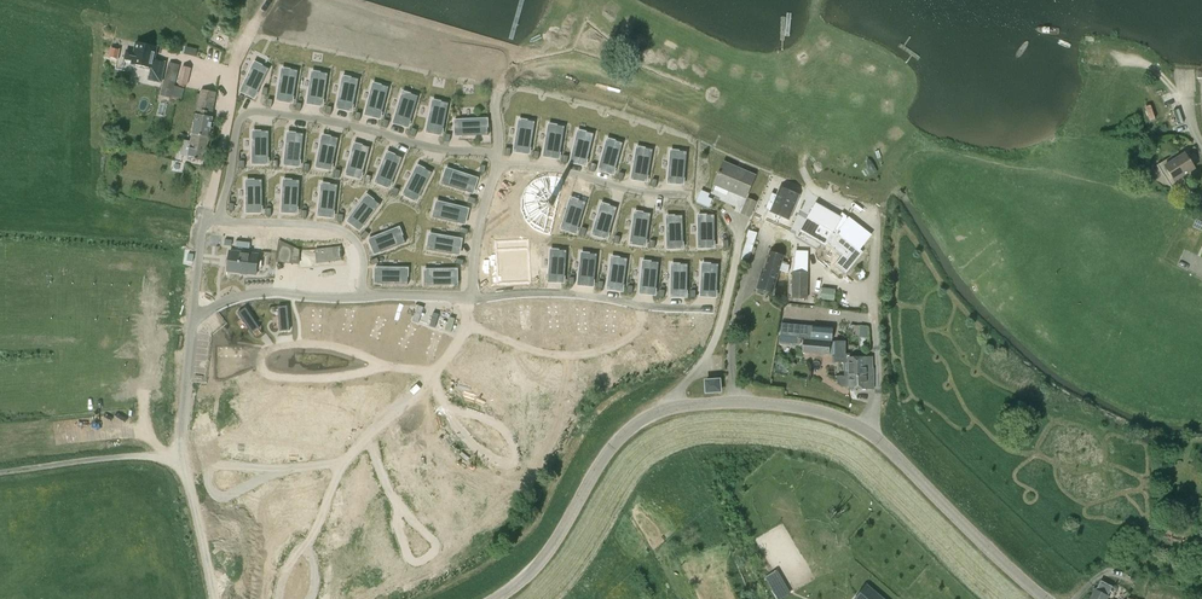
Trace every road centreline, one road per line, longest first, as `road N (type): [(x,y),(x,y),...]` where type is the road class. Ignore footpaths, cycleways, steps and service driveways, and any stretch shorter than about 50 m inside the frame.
road 1 (unclassified): [(496,598),(530,573),(636,424),(662,409),(738,402),(832,414),(875,434),(1050,598)]
road 2 (track): [(167,455),(0,473)]

